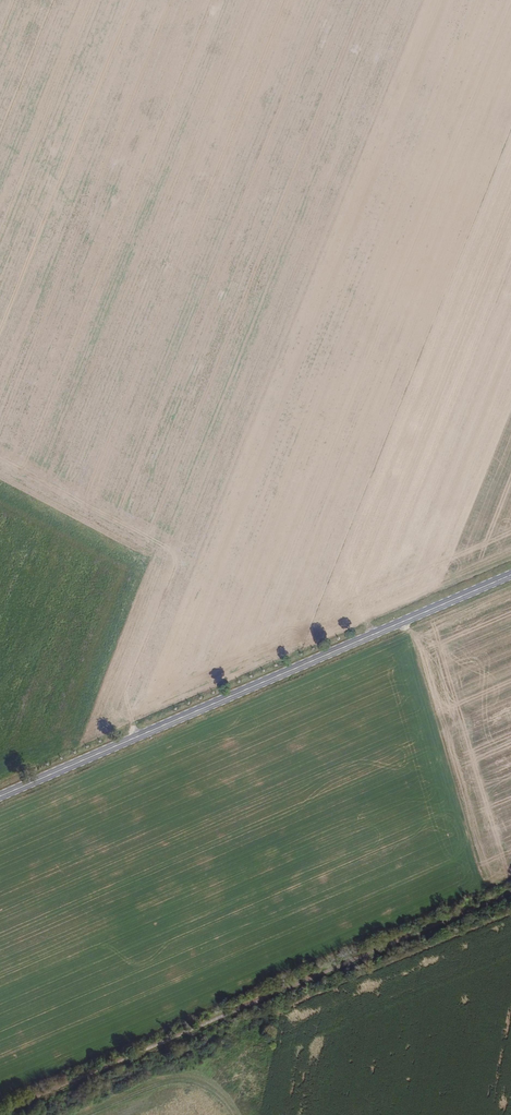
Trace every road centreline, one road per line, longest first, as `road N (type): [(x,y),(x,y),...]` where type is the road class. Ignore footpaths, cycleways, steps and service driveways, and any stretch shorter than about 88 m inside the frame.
road 1 (primary): [(0,796),(510,575)]

